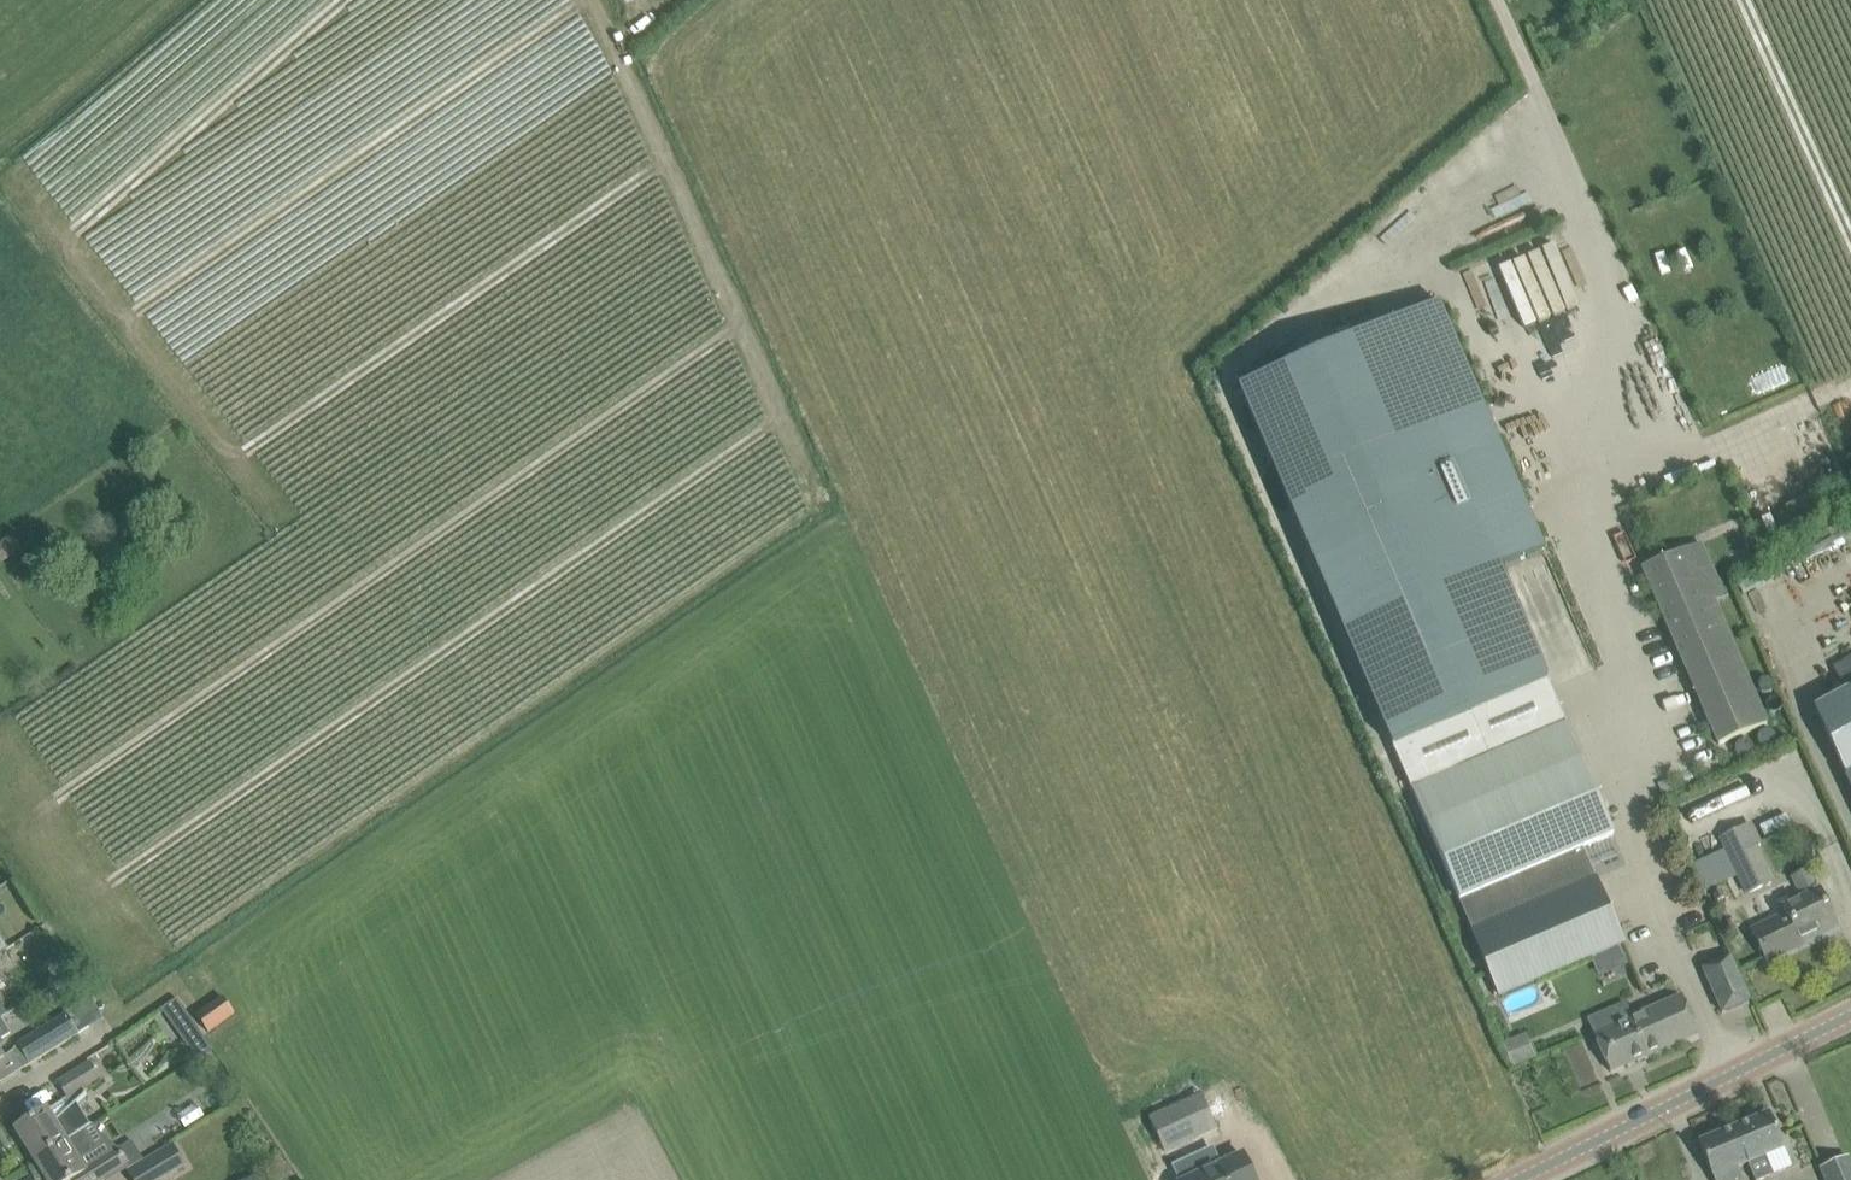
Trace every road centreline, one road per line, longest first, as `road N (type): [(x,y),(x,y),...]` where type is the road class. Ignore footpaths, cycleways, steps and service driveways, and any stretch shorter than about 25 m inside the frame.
road 1 (tertiary): [(1513,1179),(1850,1014)]

